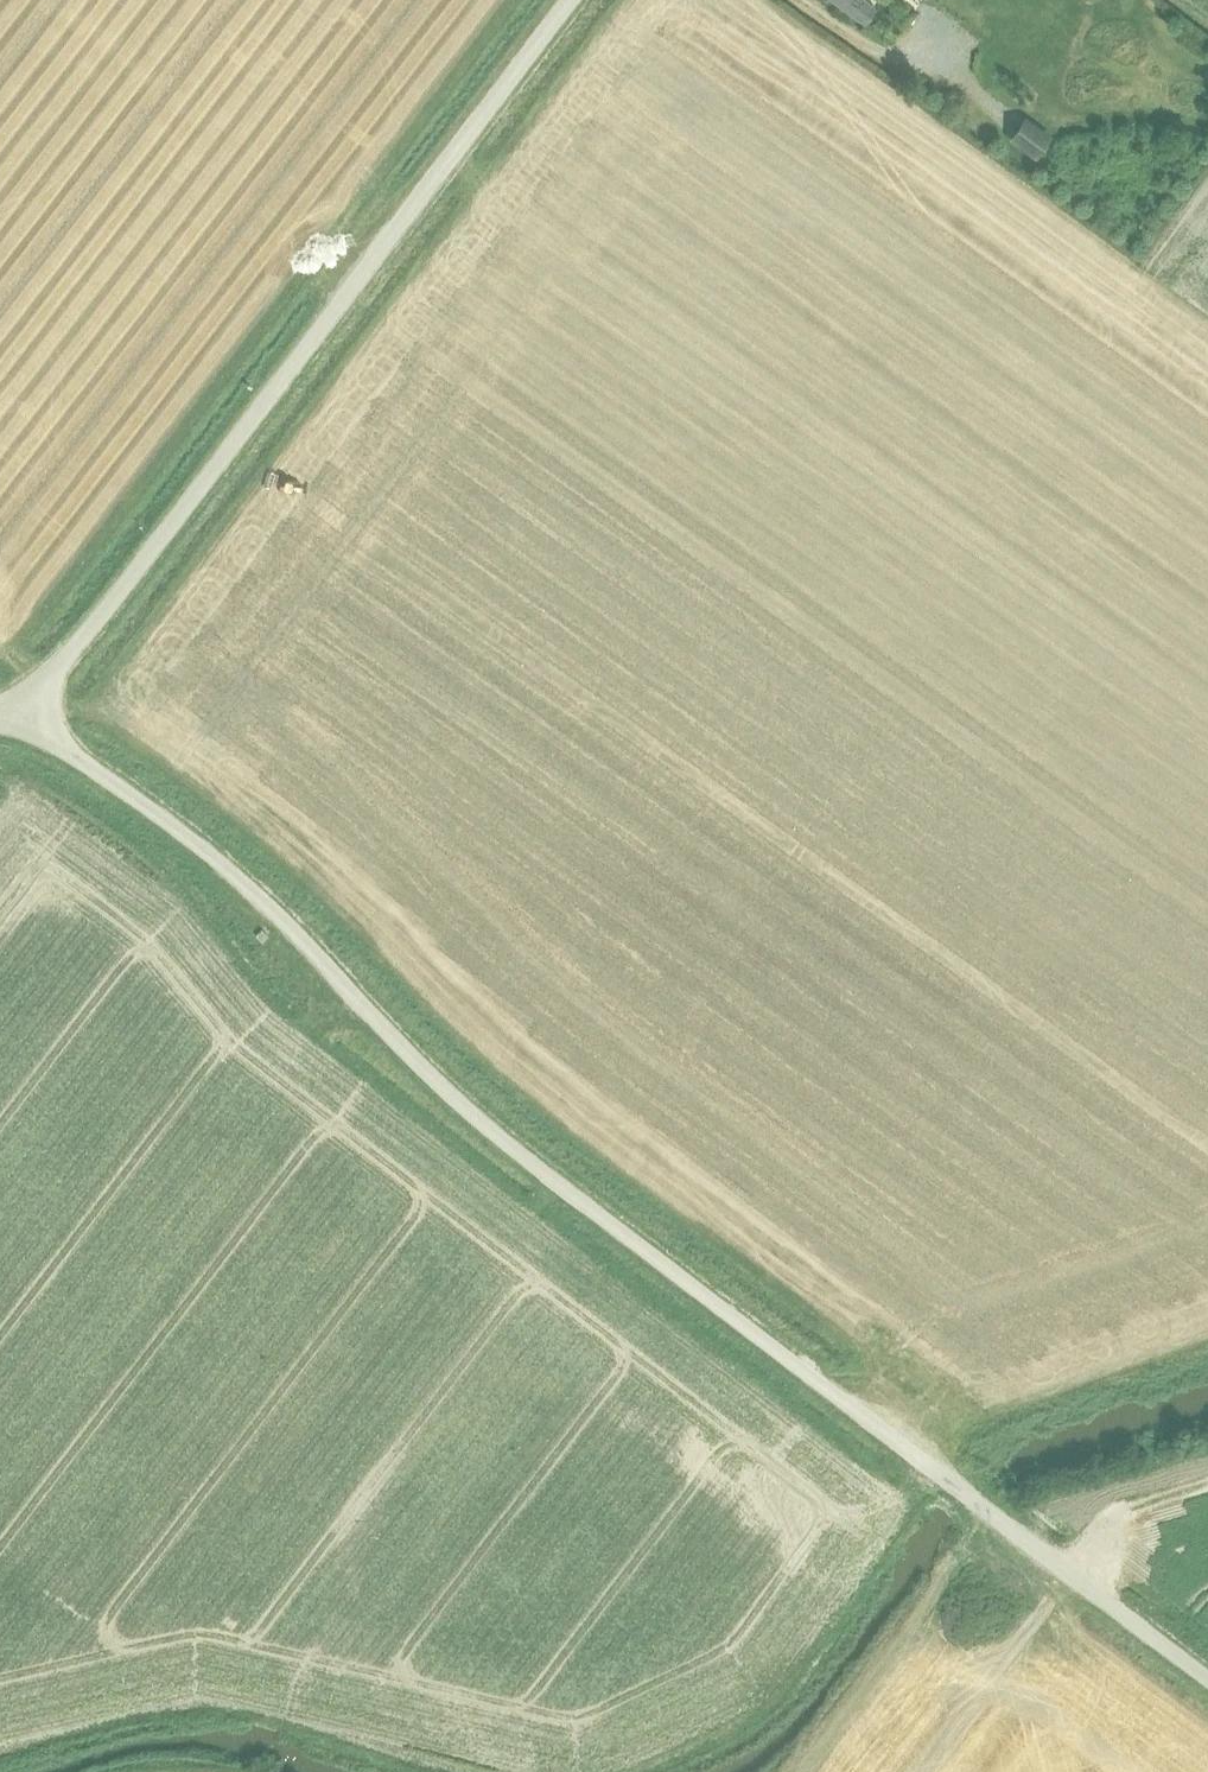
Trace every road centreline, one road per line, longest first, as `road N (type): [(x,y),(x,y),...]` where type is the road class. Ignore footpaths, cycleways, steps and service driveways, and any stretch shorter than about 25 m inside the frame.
road 1 (unclassified): [(1207,1681),(547,1177),(450,1096),(318,957),(176,829),(12,718)]
road 2 (unclassified): [(12,718),(569,0)]

